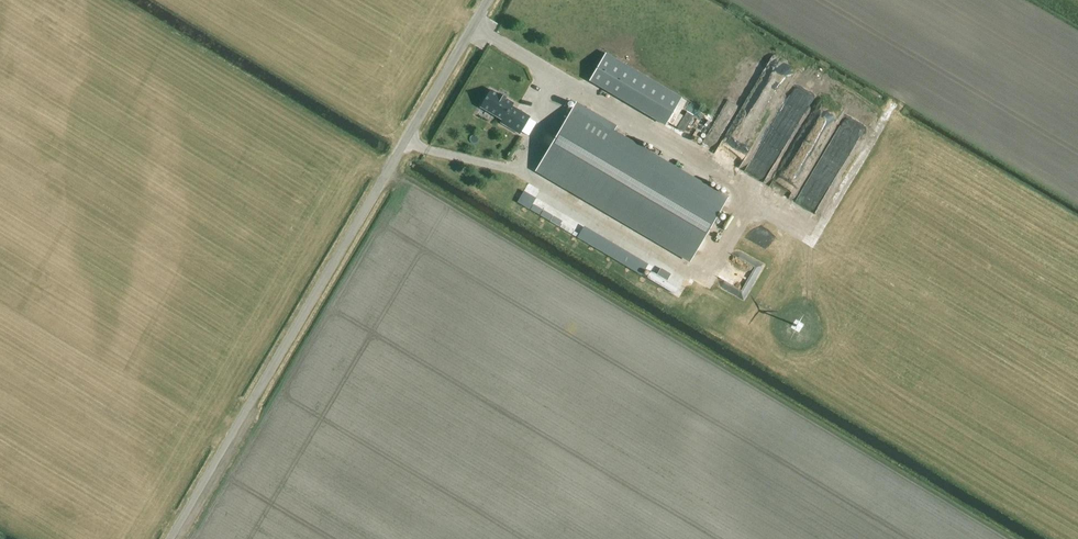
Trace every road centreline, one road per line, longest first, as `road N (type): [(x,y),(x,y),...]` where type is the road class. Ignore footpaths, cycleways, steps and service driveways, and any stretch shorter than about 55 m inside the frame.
road 1 (track): [(392,166),(1012,538)]
road 2 (unclassified): [(171,538),(490,0)]

